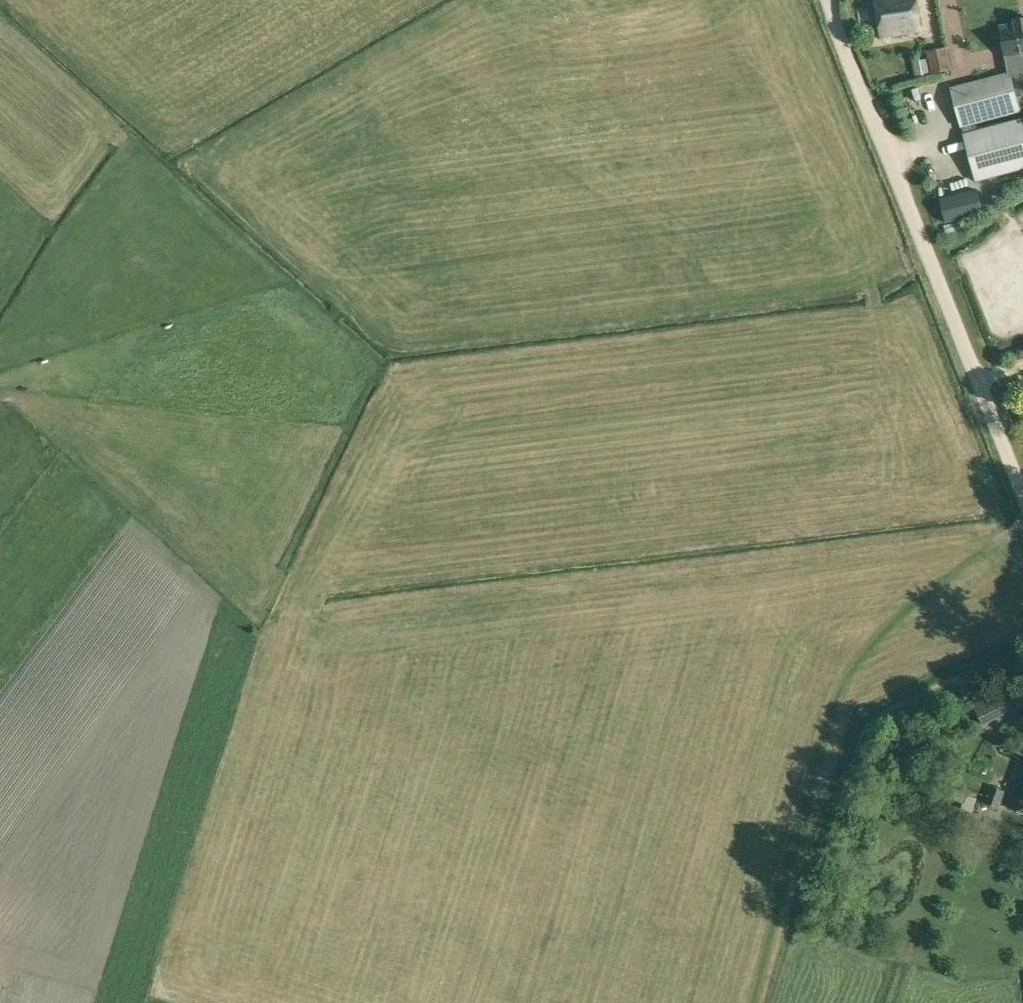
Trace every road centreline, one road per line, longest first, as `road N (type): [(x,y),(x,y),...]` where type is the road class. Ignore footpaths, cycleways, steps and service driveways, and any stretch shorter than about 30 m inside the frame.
road 1 (unclassified): [(1022,489),(830,0)]

